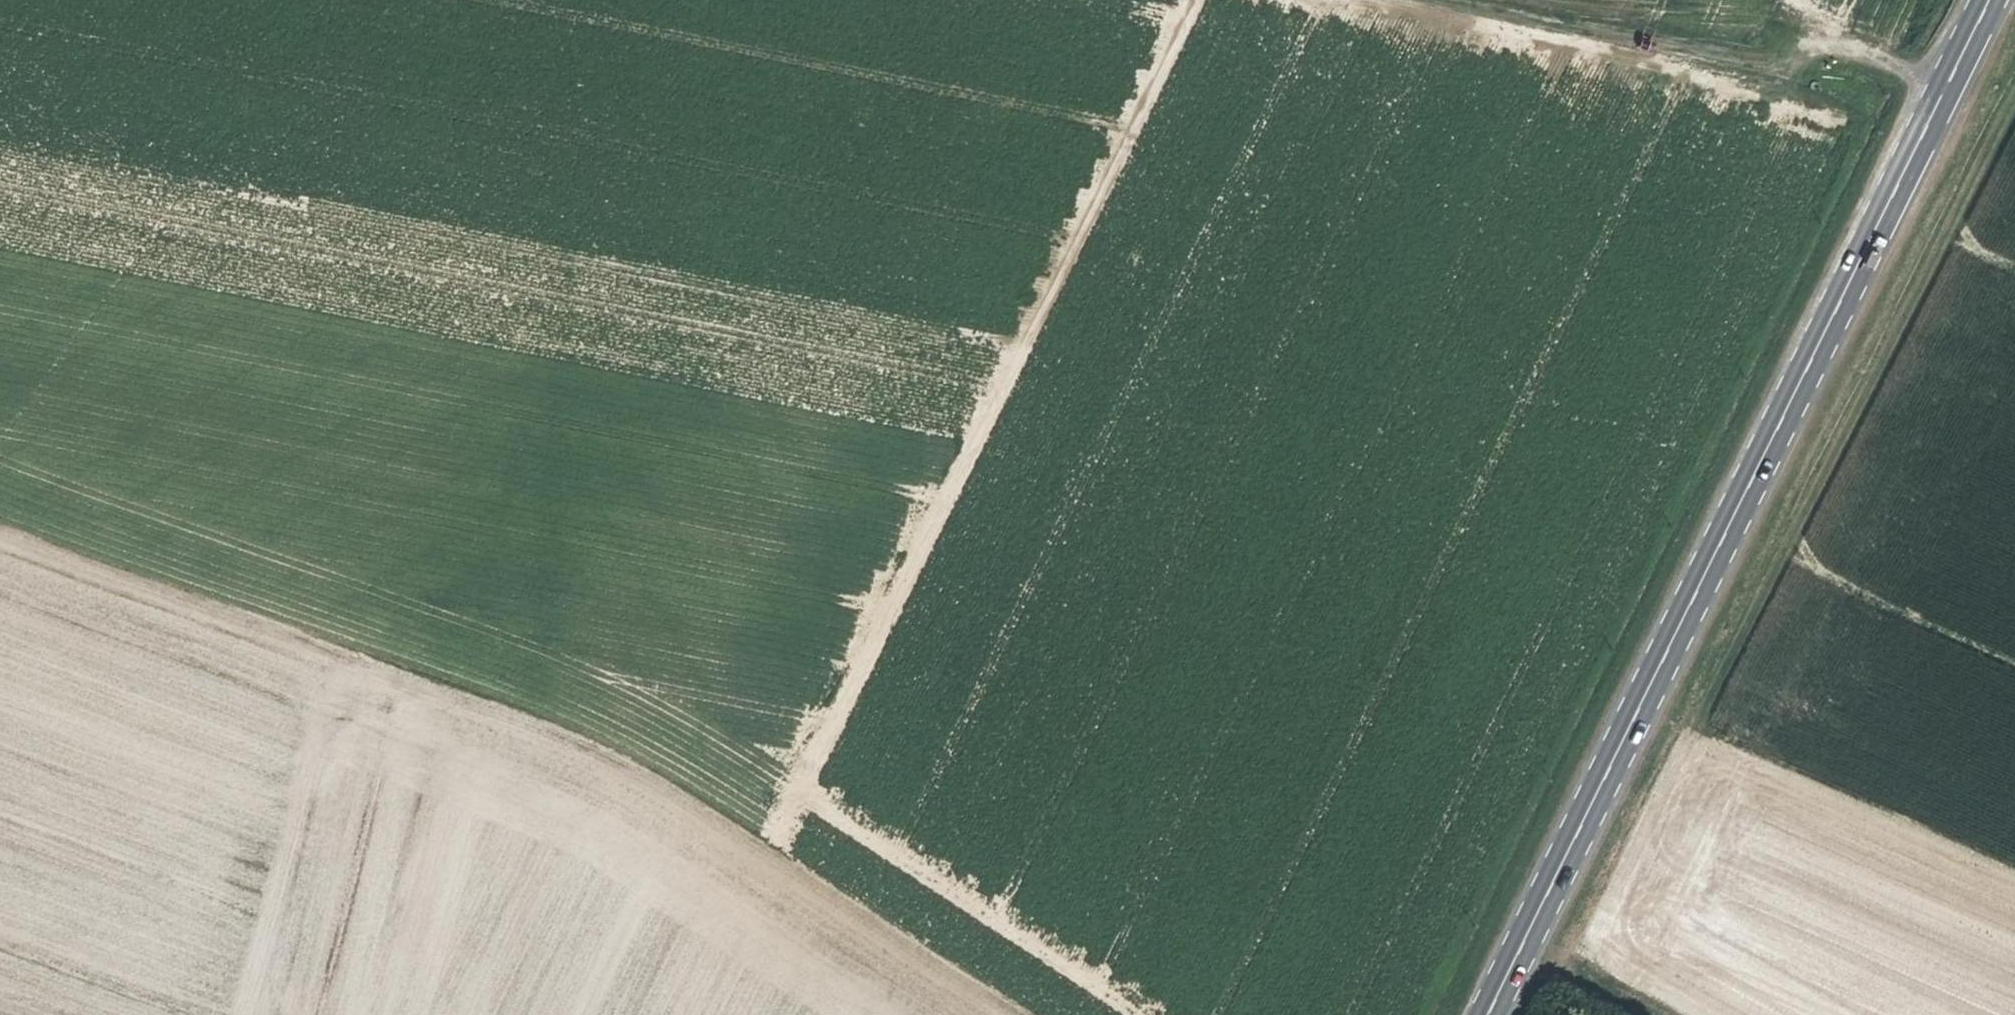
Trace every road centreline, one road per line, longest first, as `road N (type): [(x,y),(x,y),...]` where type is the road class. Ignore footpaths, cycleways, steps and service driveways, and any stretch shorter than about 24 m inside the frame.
road 1 (primary): [(1993,0),(1491,1014)]
road 2 (track): [(1943,101),(1844,47),(1556,0)]

